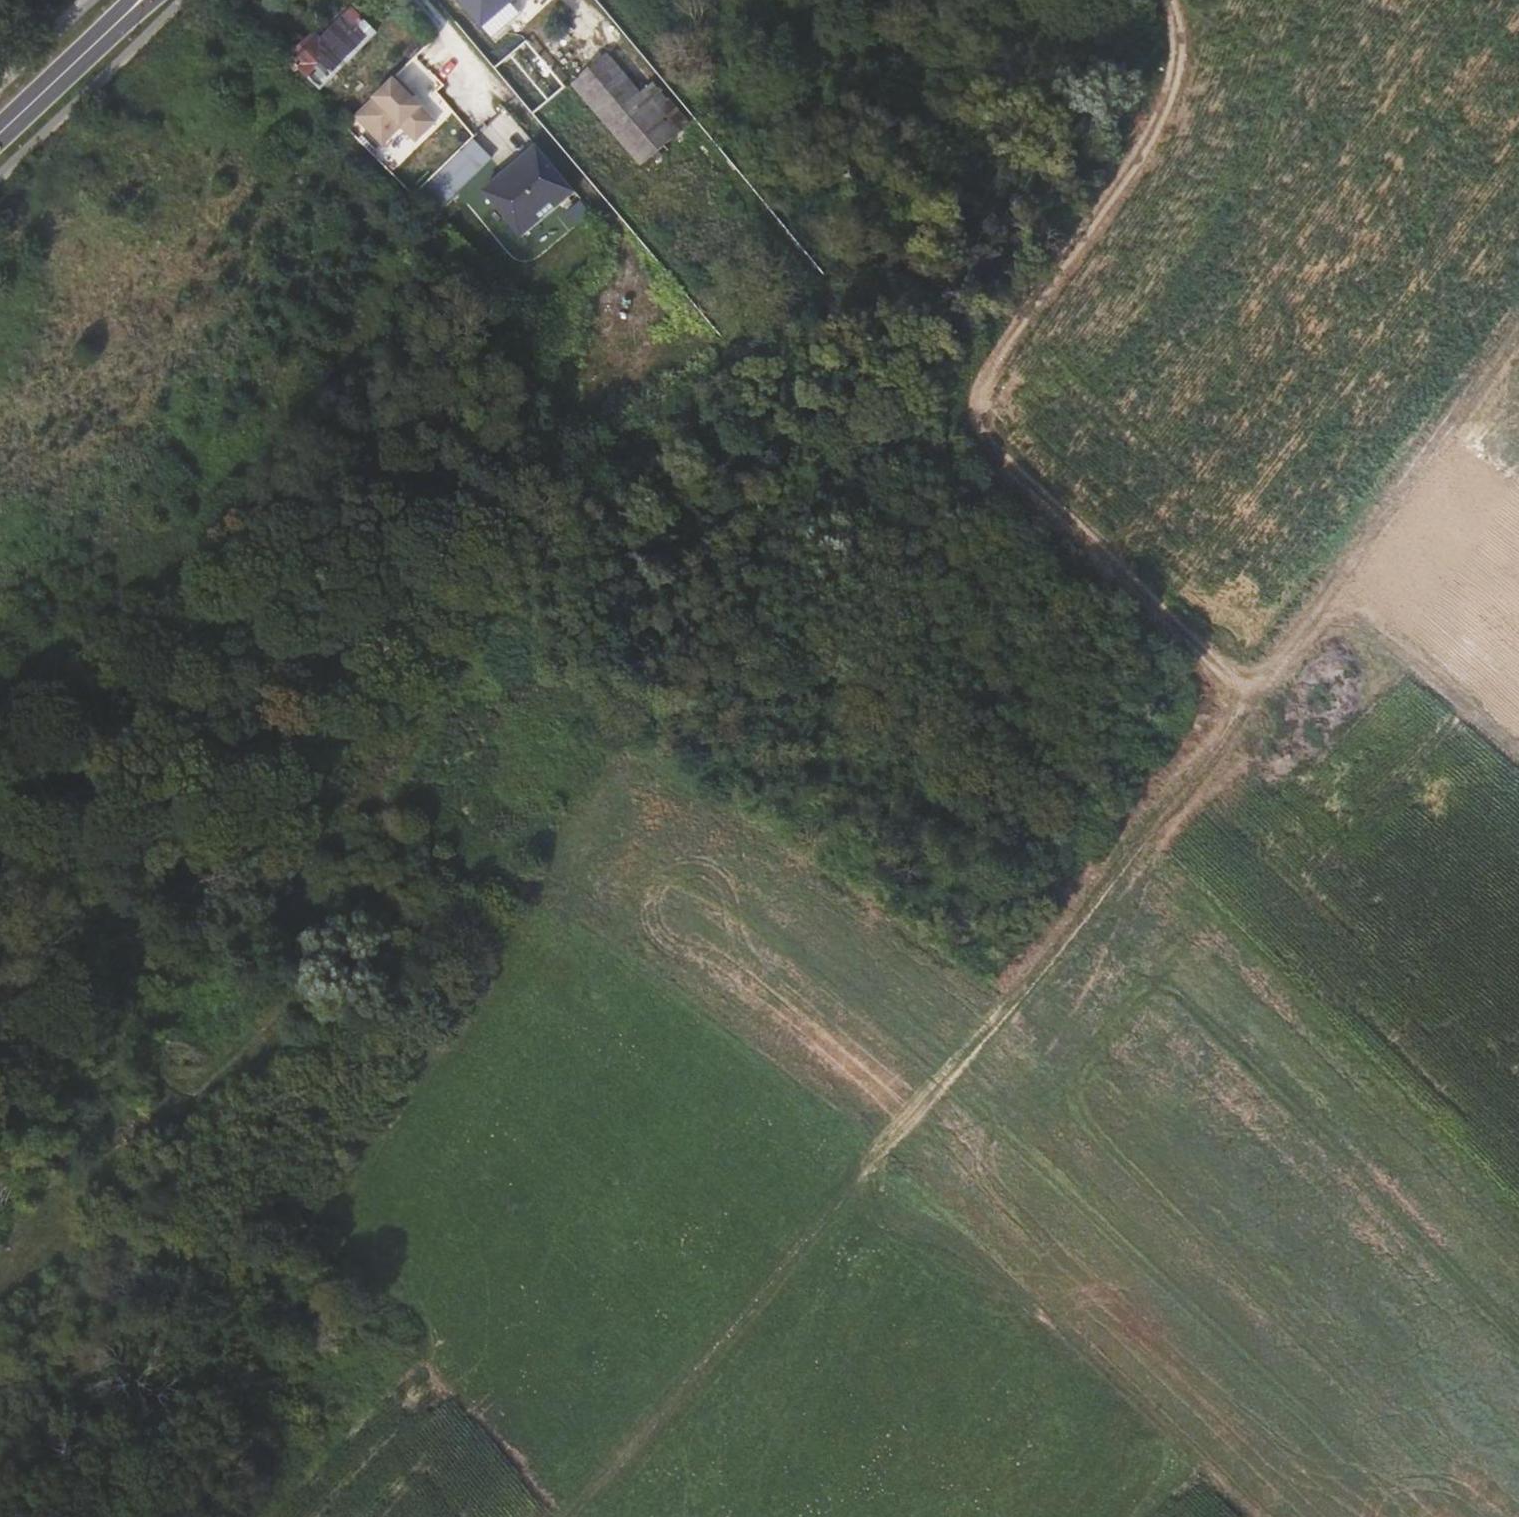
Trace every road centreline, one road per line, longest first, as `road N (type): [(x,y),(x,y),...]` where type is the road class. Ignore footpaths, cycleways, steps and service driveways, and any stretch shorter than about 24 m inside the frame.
road 1 (track): [(1164,0),(1173,36),(1169,78),(973,402),(974,415),(1228,672),(1229,711),(1059,946),(909,1103),(668,1437),(598,1516)]
road 2 (secondary): [(0,134),(105,35)]

